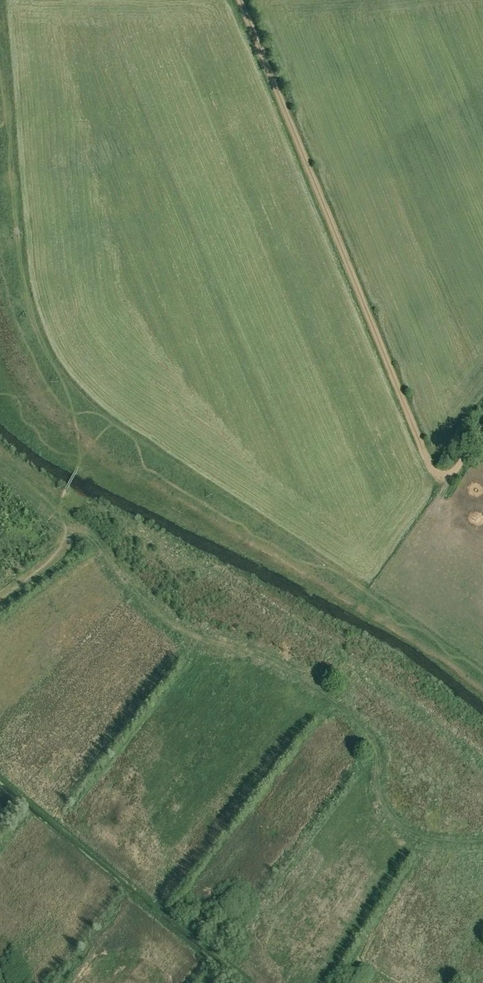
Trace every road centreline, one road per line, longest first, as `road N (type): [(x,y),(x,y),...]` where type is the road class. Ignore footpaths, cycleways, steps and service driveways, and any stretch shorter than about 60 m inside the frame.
road 1 (track): [(482,436),(451,475),(435,475),(242,0)]

